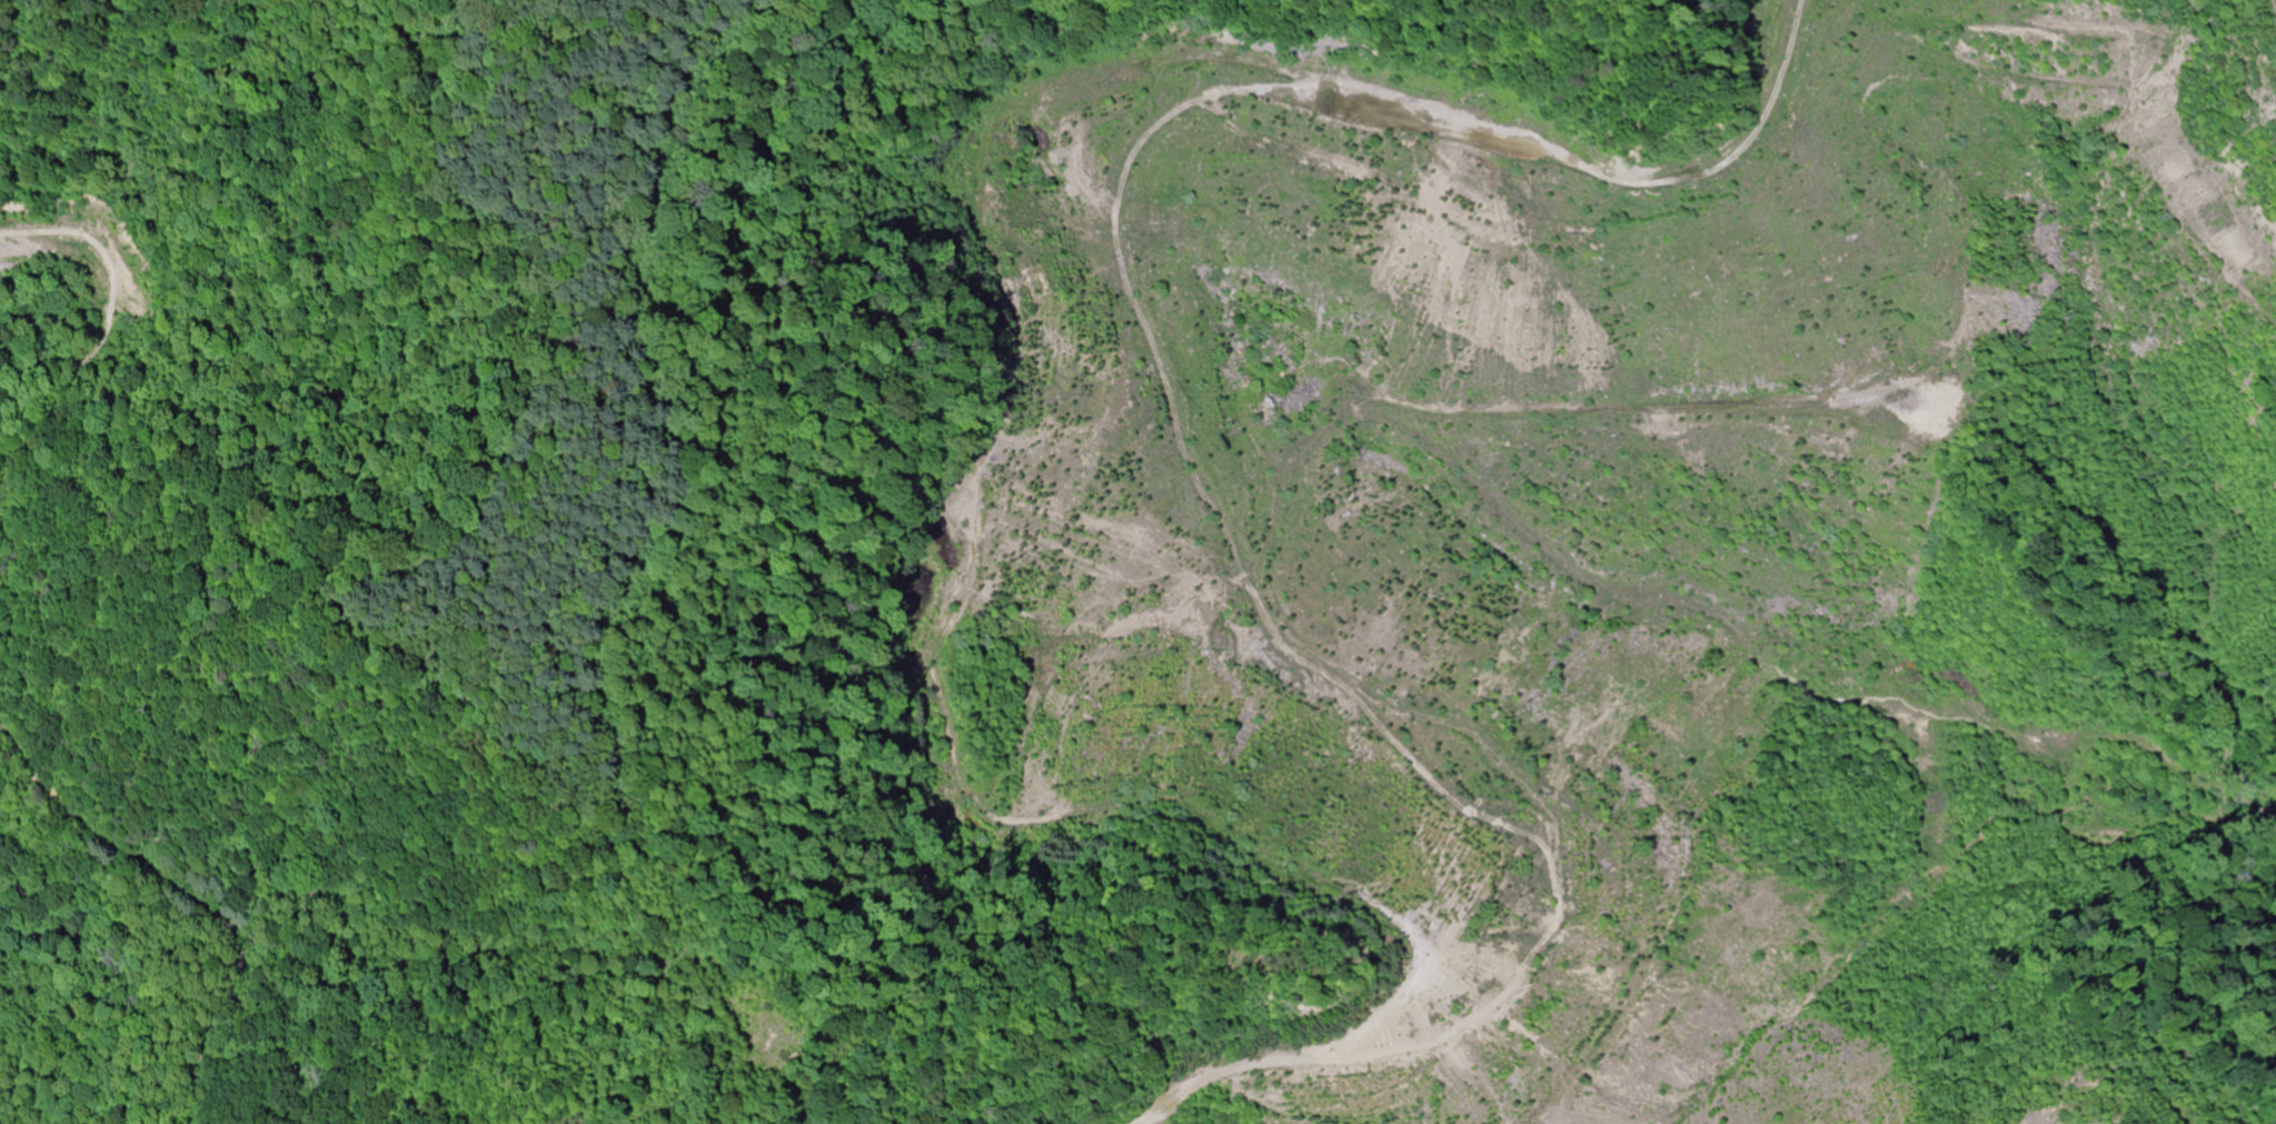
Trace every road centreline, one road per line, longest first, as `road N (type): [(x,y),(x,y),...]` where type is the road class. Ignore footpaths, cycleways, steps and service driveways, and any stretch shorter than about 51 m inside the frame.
road 1 (track): [(1129,1123),(1211,1073),(1301,1054),(1375,1018),(1411,988),(1424,942),(1412,911),(1393,894),(1300,861),(1213,795),(1179,780),(1143,786),(1082,836),(1041,847),(983,826),(943,782),(921,694),(930,610),(972,508),(1046,398),(1053,375),(994,229)]
road 2 (track): [(994,229),(988,172),(1000,132),(1048,105),(1161,84),(1441,132),(1500,156),(1570,212),(1607,227),(1720,229),(1757,213),(1792,175),(1803,103),(1800,0)]

